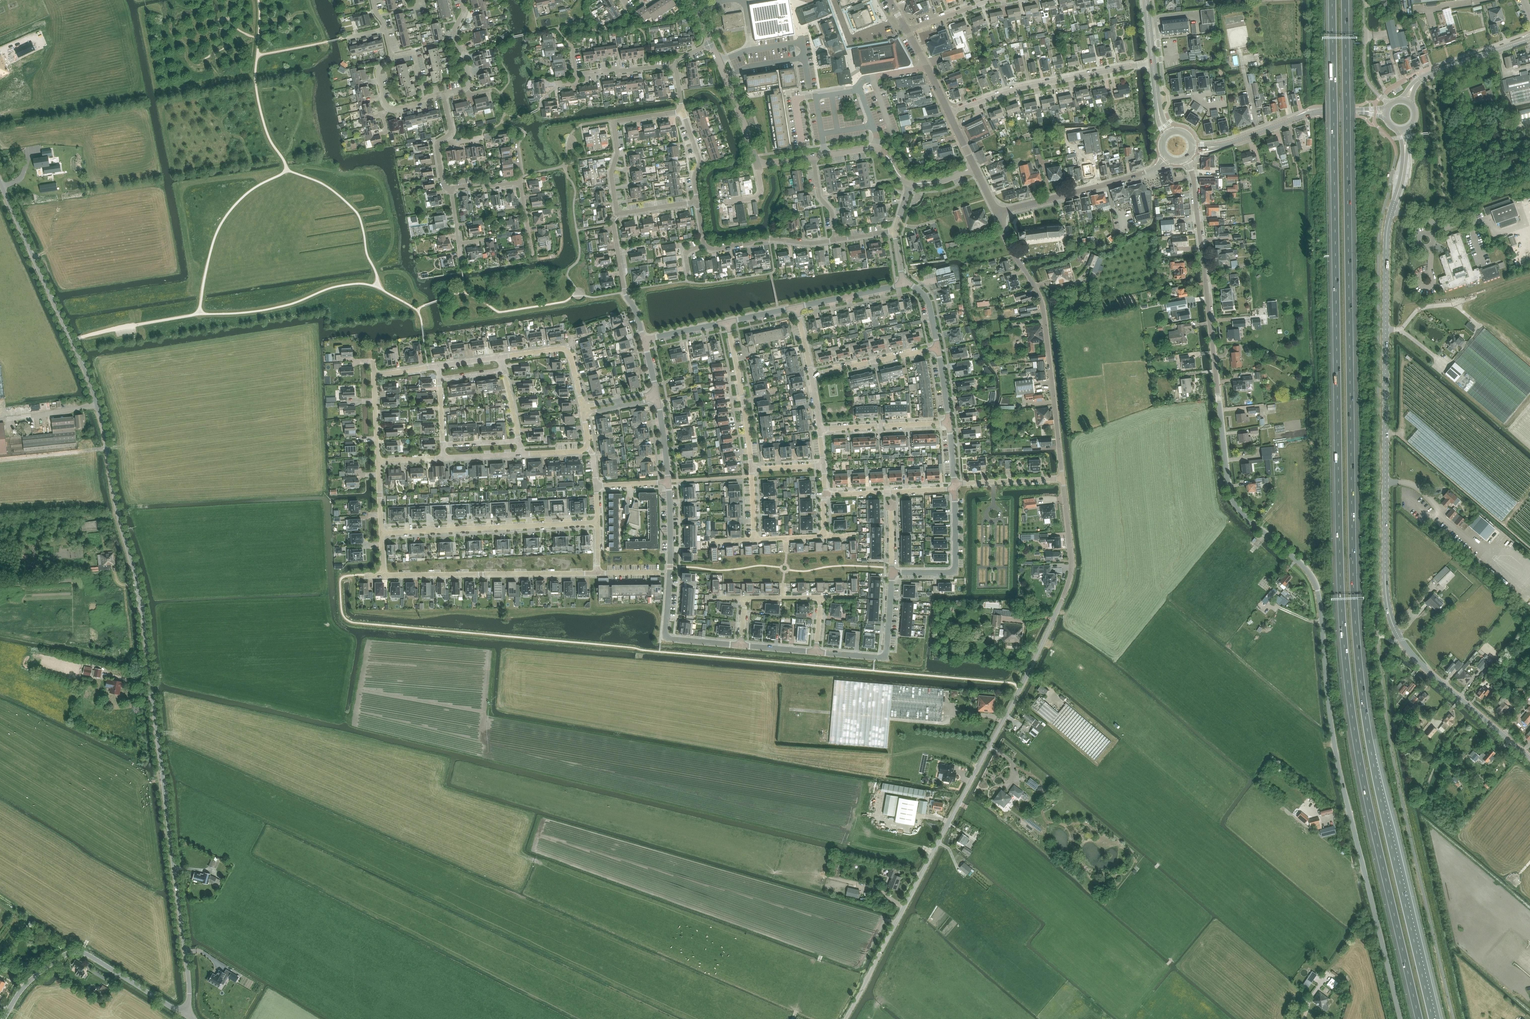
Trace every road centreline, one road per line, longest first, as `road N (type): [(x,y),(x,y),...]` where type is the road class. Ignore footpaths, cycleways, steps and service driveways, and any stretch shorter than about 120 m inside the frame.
road 1 (motorway): [(1433,1018),(1372,757),(1357,638),(1345,0)]
road 2 (motorway): [(1332,0),(1344,645),(1366,791),(1419,1018)]
road 3 (tertiary): [(186,1015),(189,980),(140,598),(98,405),(71,342)]
road 4 (unclassified): [(1400,1018),(1333,741),(1318,590),(1303,565),(1233,501),(1218,397)]
road 5 (tertiary): [(1529,758),(1419,662),(1390,614),(1392,210)]
road 6 (unclassified): [(846,1018),(1063,599)]
road 7 (residential): [(1063,479),(1042,306),(997,213)]
road 8 (track): [(1529,547),(1403,439),(1402,352)]
road 9 (residential): [(1218,397),(1191,171)]
road 10 (tertiary): [(4,1018),(32,979),(75,952),(186,1015)]
road 11 (residential): [(383,534),(598,523)]
road 12 (residential): [(383,575),(598,573)]
road 13 (residential): [(948,112),(1153,62)]
road 14 (tertiary): [(1193,147),(1233,142),(1314,112),(1362,111)]
road 15 (tertiary): [(71,342),(0,183)]
road 16 (residential): [(617,216),(612,123),(682,112)]
road 17 (residential): [(817,653),(887,659),(893,574)]
road 18 (residential): [(893,574),(957,574),(955,484)]
road 19 (residential): [(997,213),(1145,172)]
road 20 (residential): [(751,470),(727,322)]
road 21 (tertiary): [(1529,38),(1420,79),(1405,100)]
road 22 (residential): [(670,572),(667,638),(742,646)]
road 23 (residential): [(819,430),(950,424)]
road 24 (residential): [(810,376),(938,348)]
road 25 (residential): [(955,484),(826,496)]
road 26 (residential): [(644,341),(624,293),(617,216)]
road 27 (residential): [(758,165),(711,45)]
road 28 (residential): [(1063,599),(1073,565),(1063,479)]

